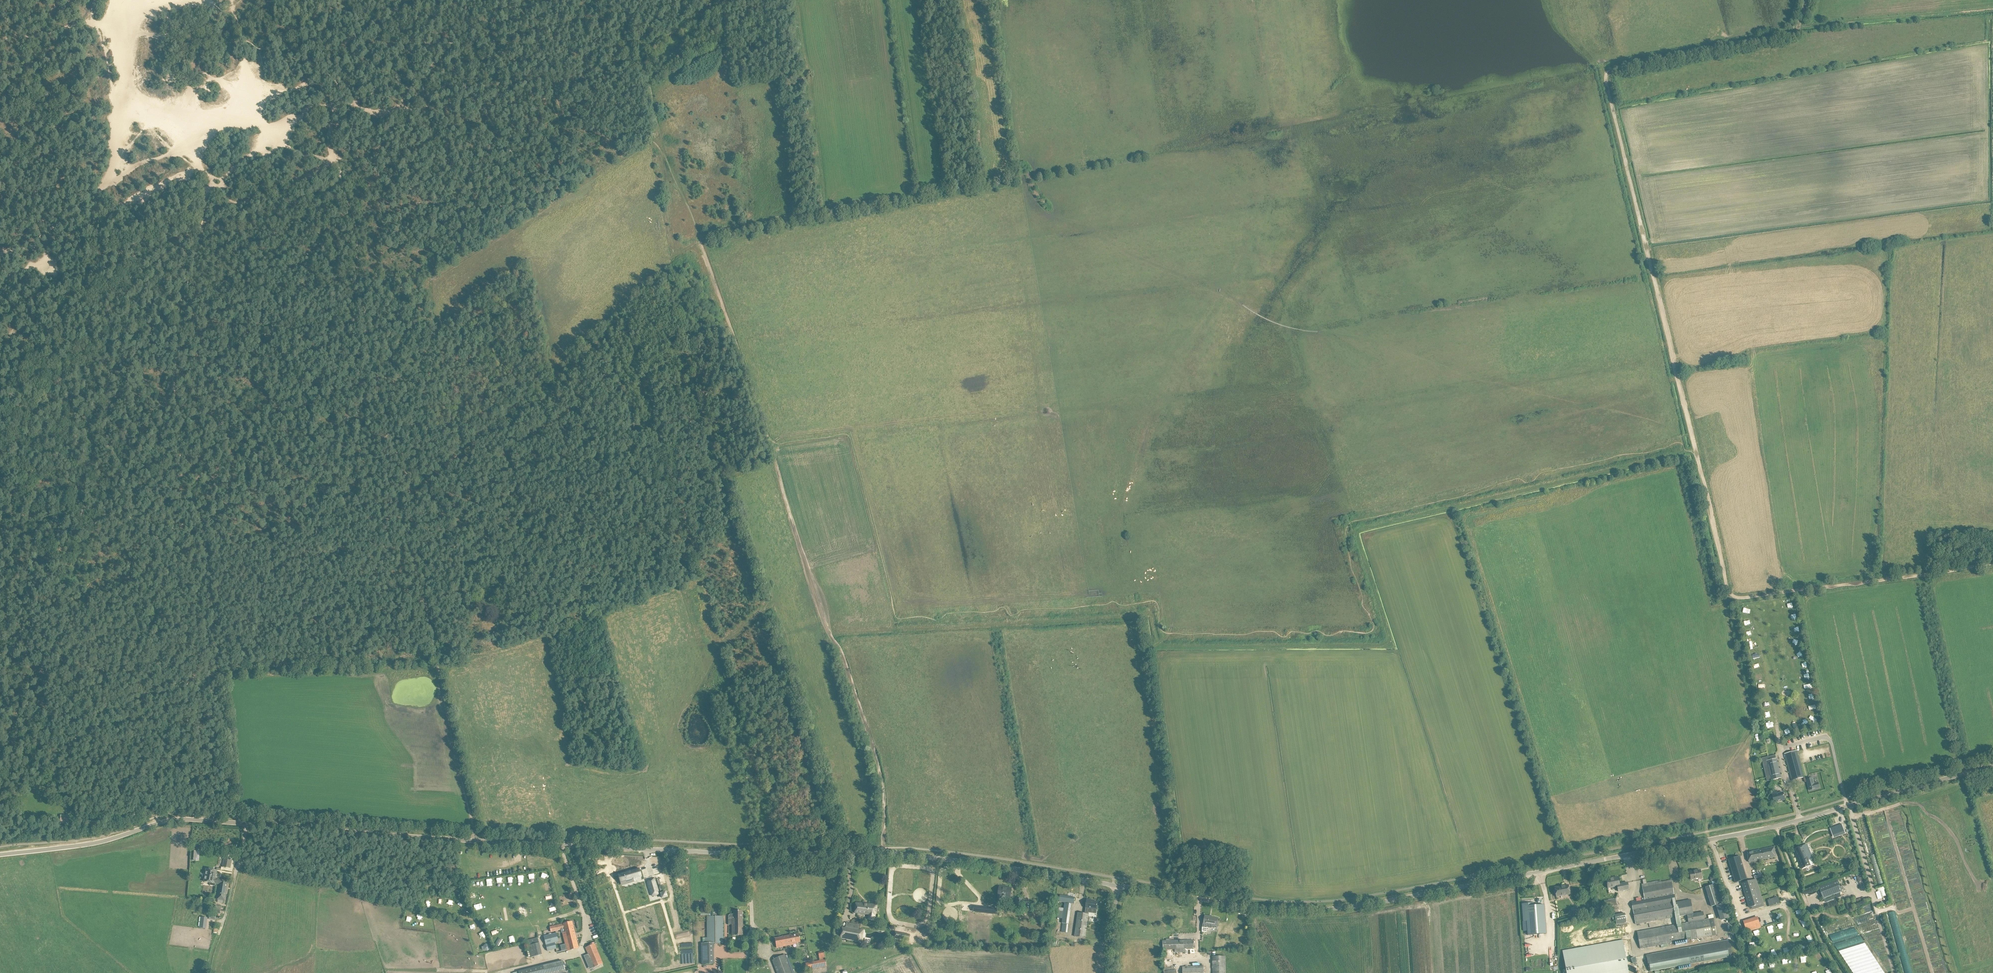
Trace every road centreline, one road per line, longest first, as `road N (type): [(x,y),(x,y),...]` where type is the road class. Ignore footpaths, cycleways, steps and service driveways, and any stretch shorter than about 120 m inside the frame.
road 1 (unclassified): [(1114,885),(1252,907),(1355,906),(1777,826),(1992,765)]
road 2 (unclassified): [(246,823),(560,845),(883,854),(1114,885)]
road 3 (track): [(1691,433),(1603,73),(1796,32),(1807,0)]
road 4 (track): [(883,854),(881,774),(766,438)]
road 5 (track): [(476,840),(405,519)]
road 6 (unclassified): [(246,823),(171,820),(92,843),(0,854)]
road 7 (track): [(1798,590),(1733,596),(1697,456)]
road 8 (track): [(1992,563),(1798,590)]
road 9 (track): [(1798,26),(1992,8)]
road 10 (track): [(1842,972),(1777,826)]
road 11 (track): [(246,823),(209,972)]
road 12 (track): [(747,381),(700,238)]

